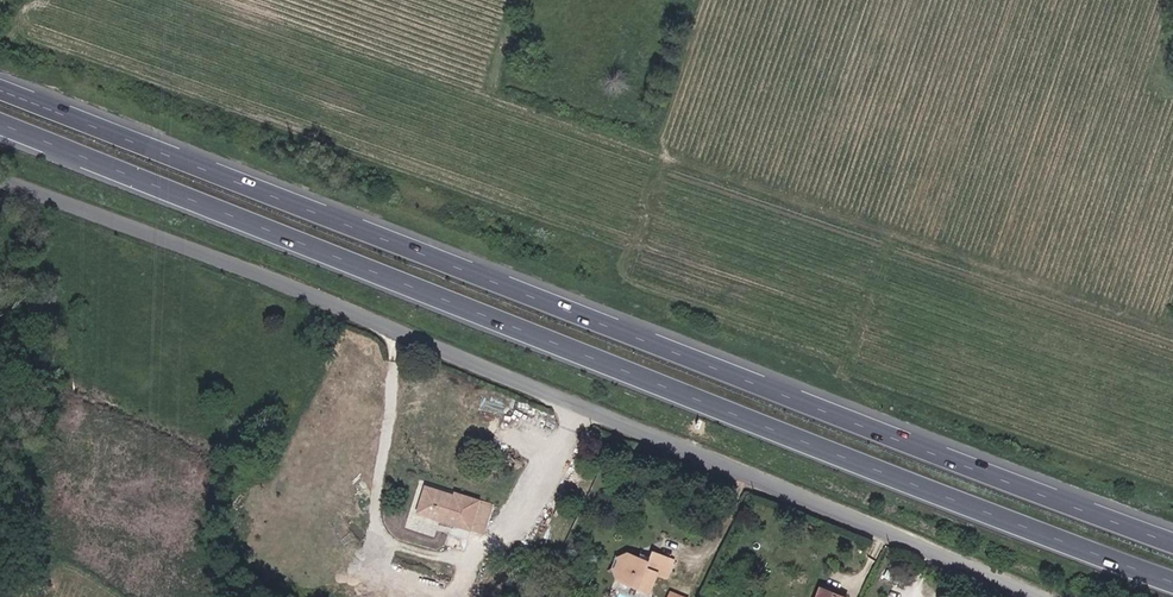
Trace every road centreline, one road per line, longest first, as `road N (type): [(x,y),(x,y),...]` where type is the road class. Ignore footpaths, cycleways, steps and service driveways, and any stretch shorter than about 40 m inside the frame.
road 1 (trunk): [(1172,543),(0,89)]
road 2 (trunk): [(0,124),(1172,577)]
road 3 (residential): [(0,179),(1048,596)]

